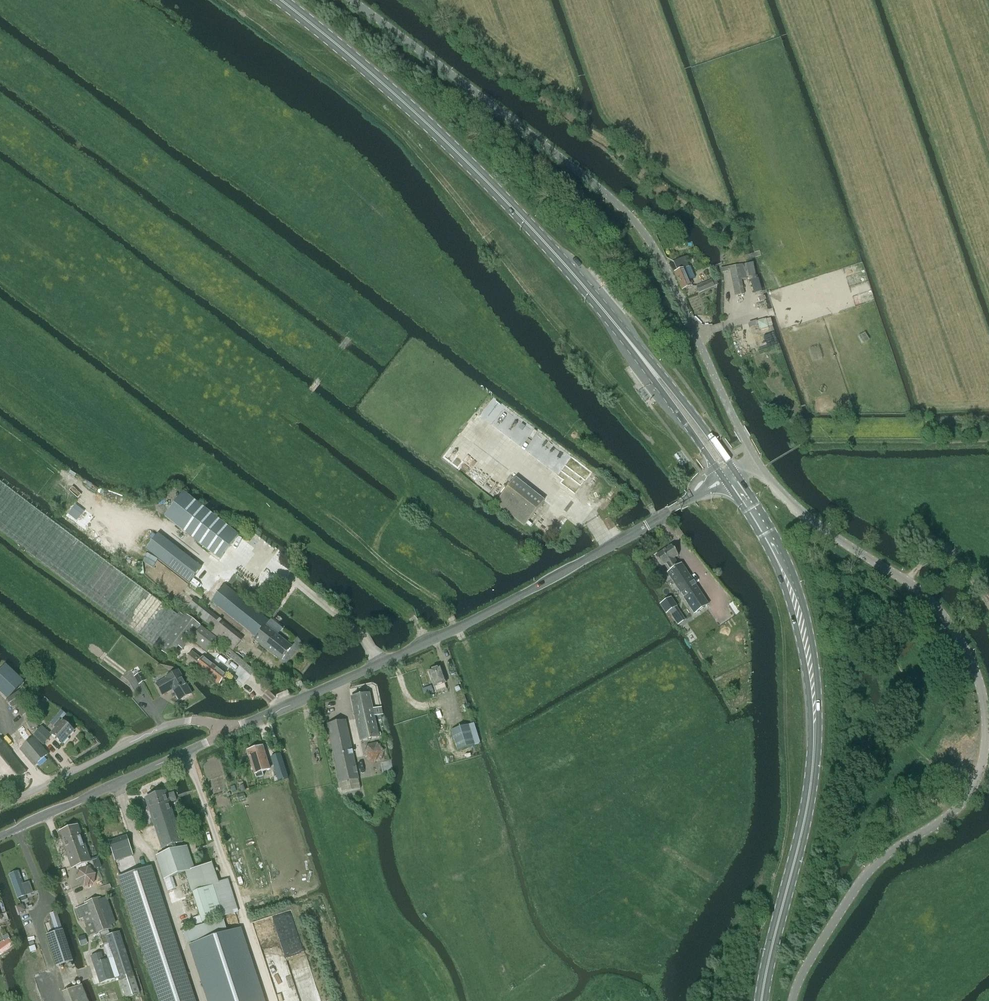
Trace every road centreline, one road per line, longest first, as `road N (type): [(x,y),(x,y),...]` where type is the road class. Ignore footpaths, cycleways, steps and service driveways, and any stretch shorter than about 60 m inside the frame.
road 1 (unclassified): [(758,465),(816,524),(924,599),(963,647),(982,707),(975,772),(957,803),(881,857),(852,888),(789,1000)]
road 2 (unclassified): [(758,465),(633,219),(350,0)]
road 3 (unclassified): [(227,733),(485,615),(730,476)]
road 4 (primary): [(763,1000),(812,792),(812,671),(778,552),(730,476)]
road 5 (primary): [(649,366),(435,131),(283,0)]
road 6 (unclassified): [(0,838),(227,733)]
road 7 (unclassified): [(227,733),(208,722),(175,723),(0,803)]
road 8 (primary): [(730,476),(726,459),(649,366)]
road 9 (primary): [(649,366),(656,387),(730,476)]

